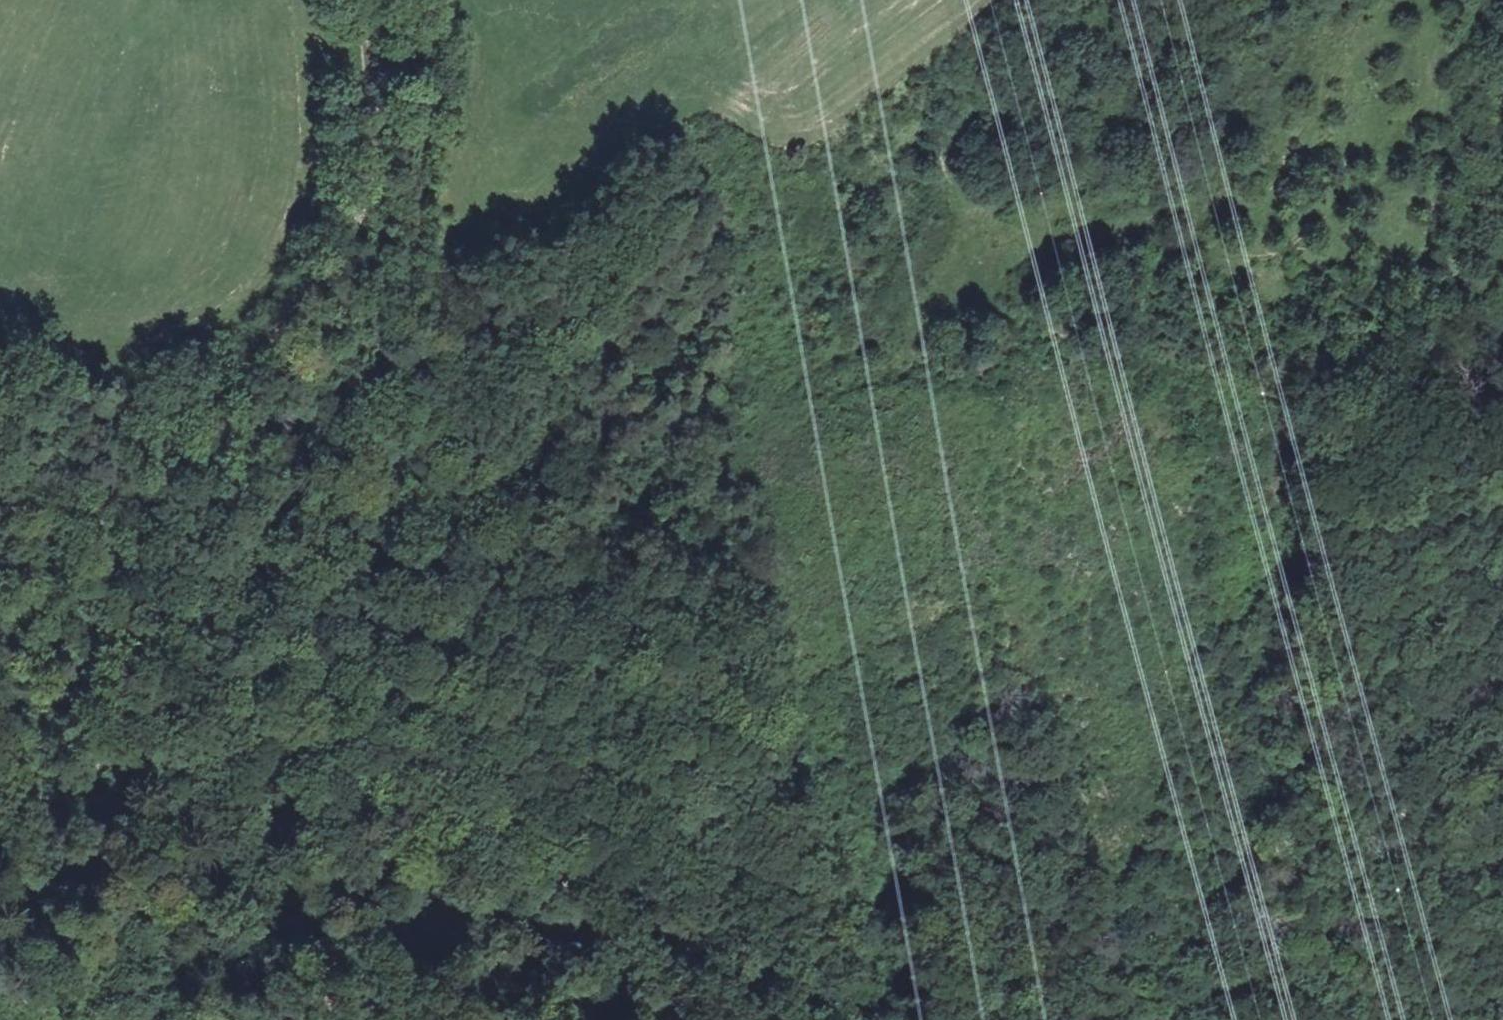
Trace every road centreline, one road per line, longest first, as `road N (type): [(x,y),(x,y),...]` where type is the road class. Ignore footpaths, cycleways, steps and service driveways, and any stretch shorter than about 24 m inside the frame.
road 1 (track): [(0,396),(93,408),(149,401),(237,365),(291,324),(334,272),(373,184),(382,96),(359,0)]

